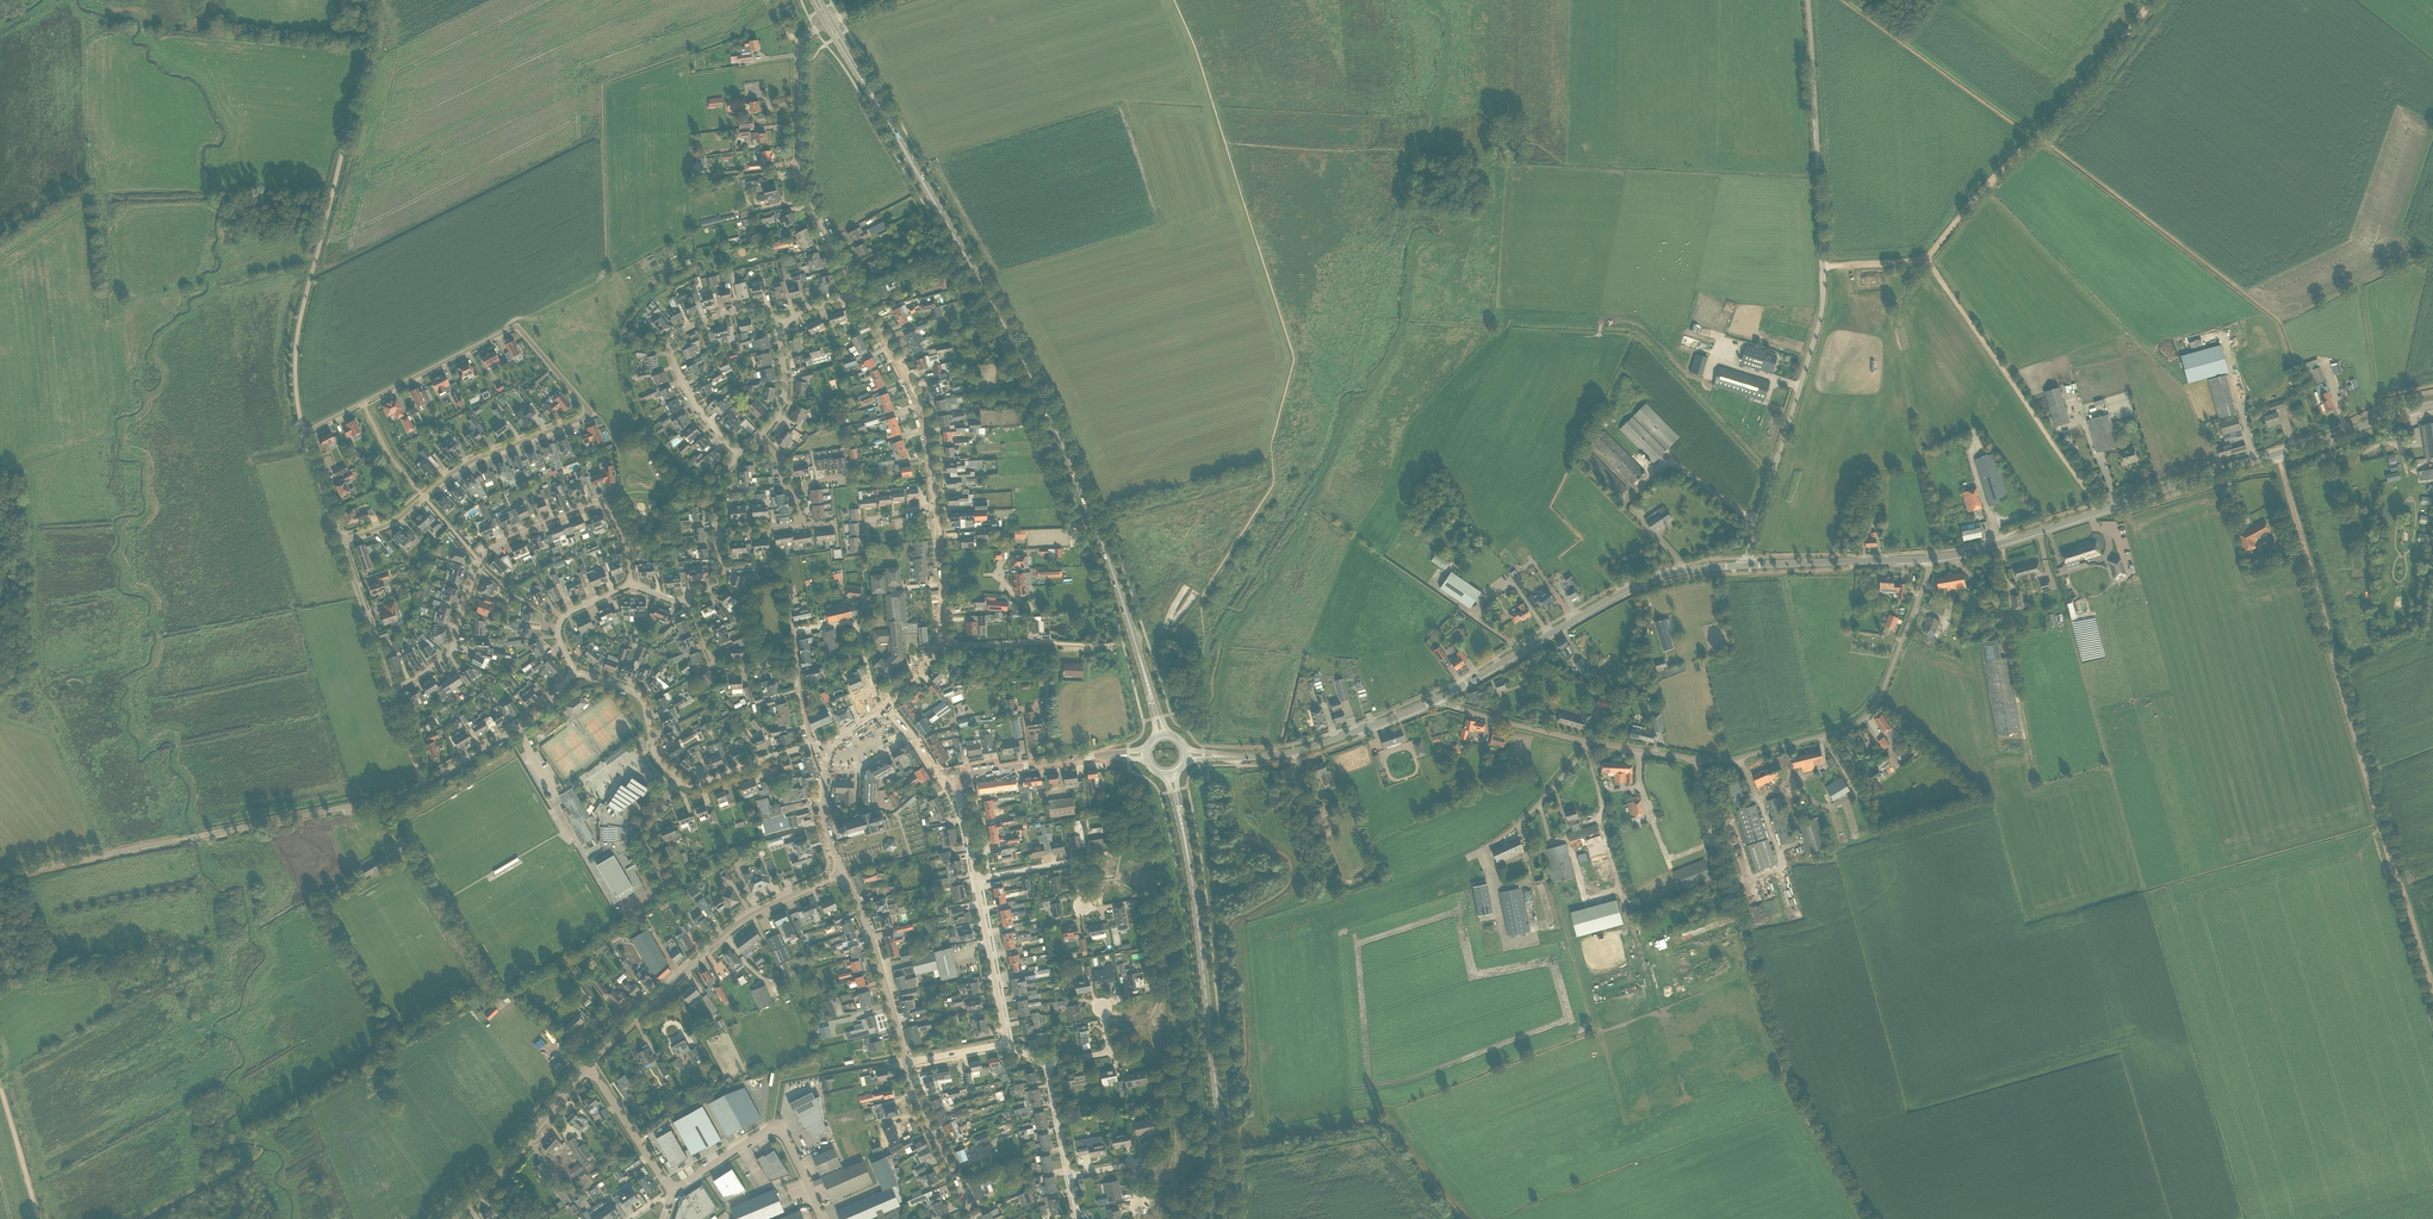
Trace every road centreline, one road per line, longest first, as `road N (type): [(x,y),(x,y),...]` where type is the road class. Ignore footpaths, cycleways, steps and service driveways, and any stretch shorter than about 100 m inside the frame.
road 1 (primary): [(1145,678),(1090,513),(1026,367),(862,80)]
road 2 (residential): [(305,432),(516,326),(588,411),(478,458),(399,518),(341,541)]
road 3 (unclassified): [(1748,566),(1822,311),(1808,0)]
road 4 (track): [(2432,991),(2277,454)]
road 5 (tertiary): [(2432,404),(1929,559)]
road 6 (unclassified): [(1867,1218),(1784,1071),(1694,759)]
road 7 (unclassified): [(0,880),(53,861),(349,806),(423,784)]
road 8 (primary): [(1231,1218),(1182,827)]
road 9 (residential): [(392,692),(449,654),(479,561),(497,543),(599,504),(626,542),(630,585)]
road 10 (residential): [(1694,759),(1741,759),(1859,722),(1882,697),(1929,559)]
road 11 (track): [(1926,261),(1991,180),(2079,97),(2153,0)]
road 12 (tertiary): [(1748,566),(1645,582),(1438,699)]
road 13 (tertiary): [(588,1064),(737,924),(842,874)]
road 14 (track): [(2096,504),(1926,261)]
road 15 (unclassified): [(851,297),(800,165),(802,51),(824,23)]
road 16 (residential): [(738,455),(701,416),(673,357),(675,340),(694,325),(738,312),(760,310),(785,325)]
road 17 (unclassified): [(935,506),(930,424),(864,303),(851,297)]
road 18 (track): [(367,0),(372,29),(324,227)]
road 19 (residential): [(671,1191),(776,1124),(822,1218)]
road 20 (tertiary): [(1438,699),(1303,749),(1221,757)]
road 21 (track): [(324,227),(296,350),(305,432)]
road 22 (tertiary): [(451,1218),(519,1152),(588,1064)]
road 23 (unclassified): [(906,1061),(867,929),(842,874)]
road 24 (unclassified): [(423,784),(533,718),(574,673)]
road 25 (tertiary): [(1929,559),(1748,566)]
road 26 (residential): [(621,911),(666,885),(642,828),(680,780)]
road 27 (unclassified): [(971,1218),(906,1061)]
road 28 (residential): [(1006,1044),(976,879)]
road 29 (unclassified): [(574,673),(639,695),(655,755),(680,780)]
road 30 (residential): [(1472,856),(1537,806),(1587,742)]
road 31 (residential): [(881,711),(857,623),(792,631)]
road 32 (residential): [(1438,699),(1587,742)]
road 33 (residential): [(588,1064),(671,1191)]
road 34 (track): [(38,1218),(0,1079)]
road 35 (unclassified): [(680,780),(693,785),(814,744)]
road 36 (tertiary): [(1093,756),(955,782)]
road 37 (unclassified): [(945,641),(935,506)]
road 38 (unclassified): [(574,673),(559,636),(563,618),(630,585)]
road 39 (unclassified): [(759,438),(785,397),(785,325)]

